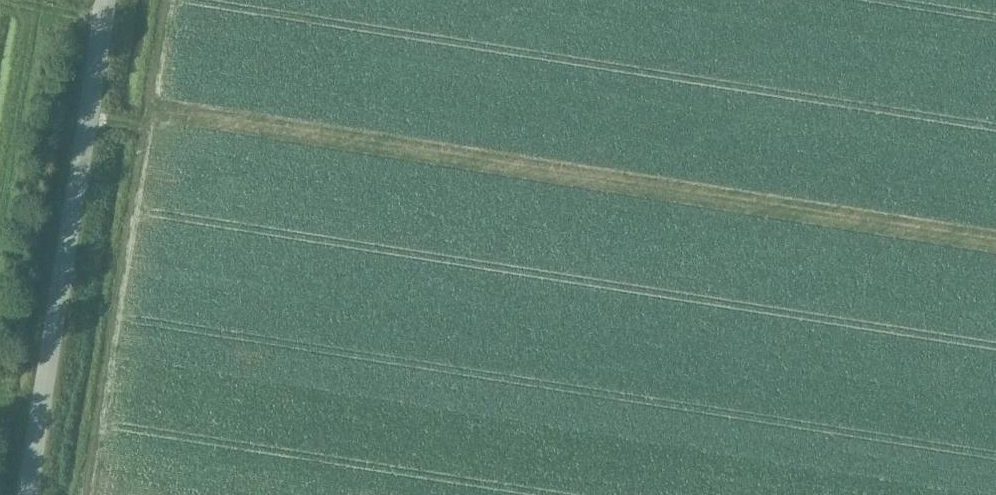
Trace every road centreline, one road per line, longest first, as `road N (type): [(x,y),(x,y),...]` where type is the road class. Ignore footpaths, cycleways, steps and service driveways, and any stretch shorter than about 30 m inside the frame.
road 1 (unclassified): [(28,494),(108,0)]

